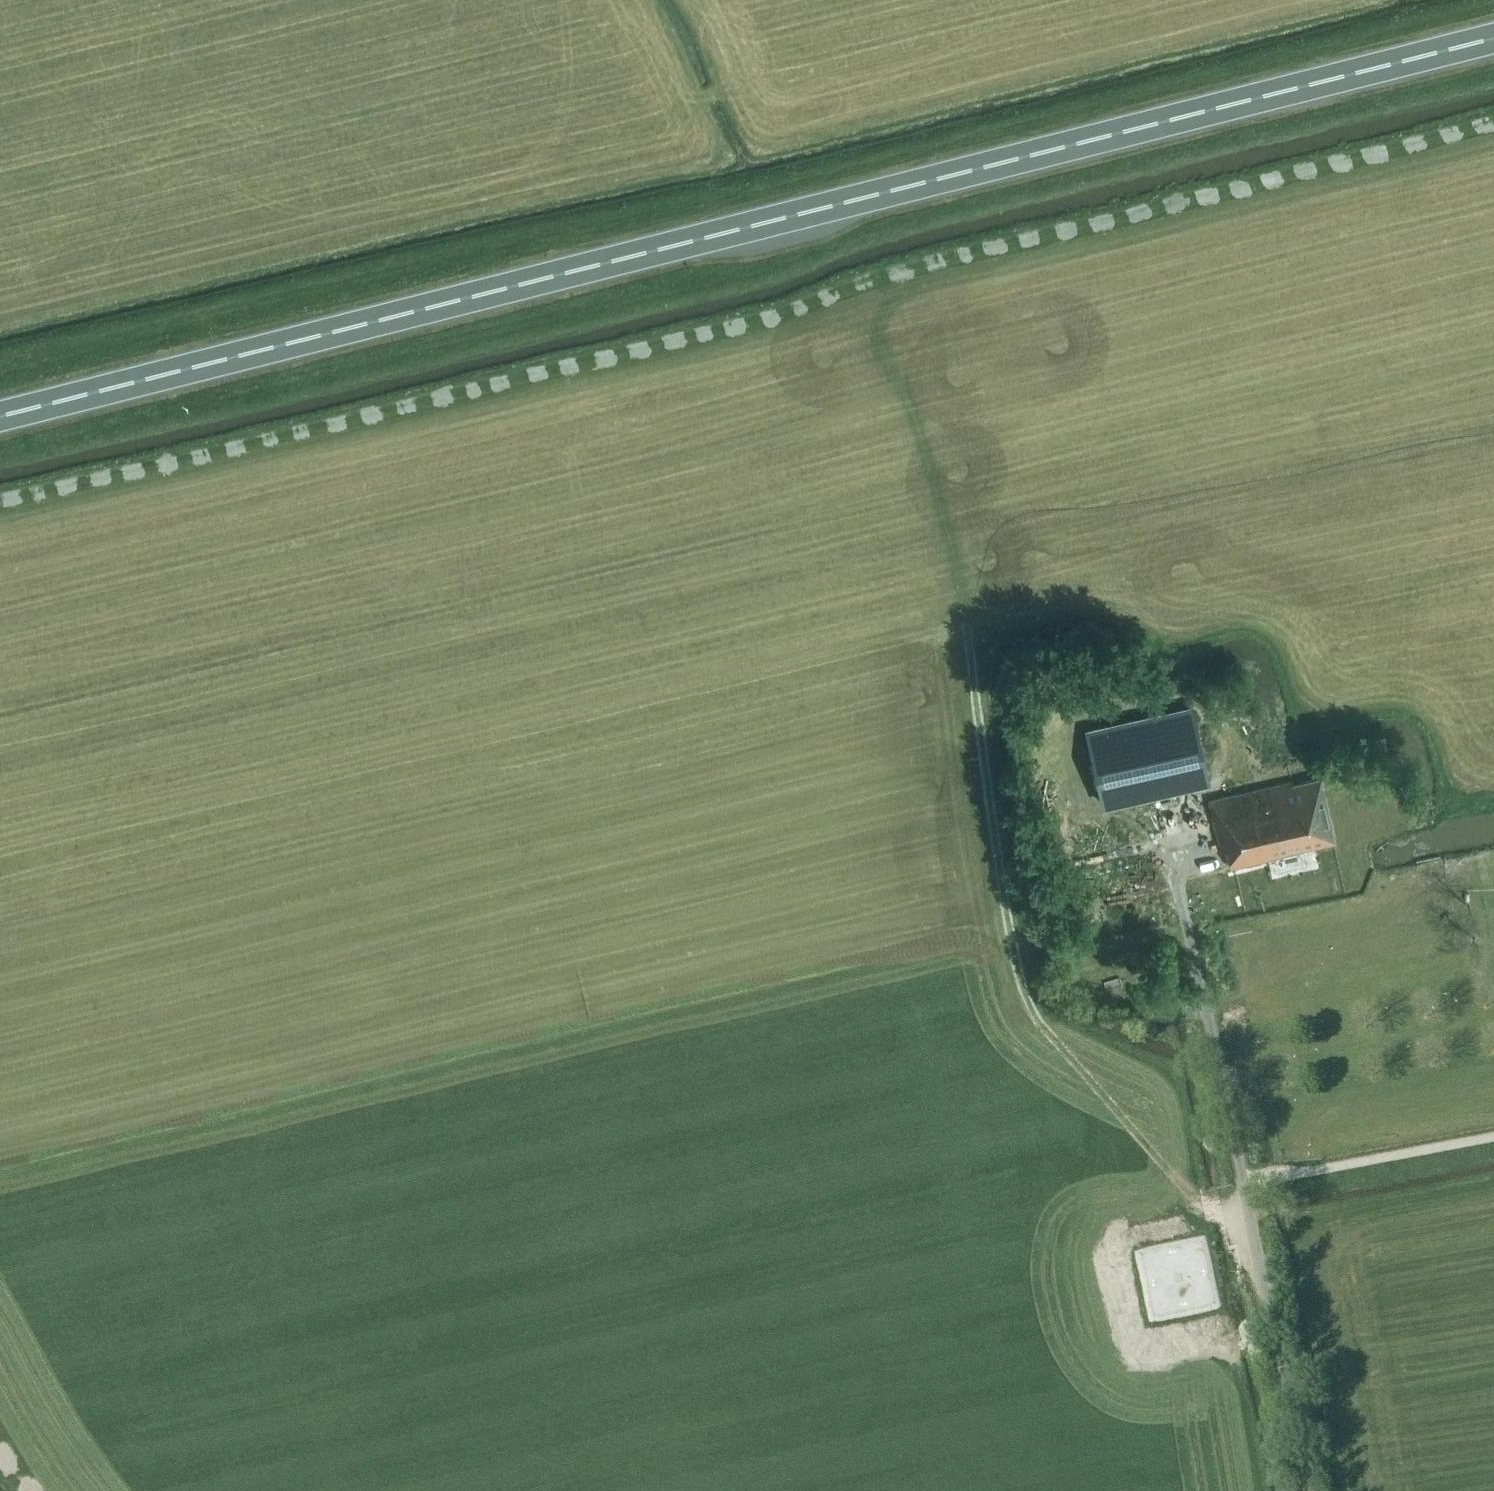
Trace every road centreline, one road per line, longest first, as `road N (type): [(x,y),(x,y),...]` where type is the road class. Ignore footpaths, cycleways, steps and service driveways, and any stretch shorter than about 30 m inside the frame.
road 1 (trunk): [(0,413),(1493,34)]
road 2 (unclassified): [(1309,1490),(1207,1001)]

